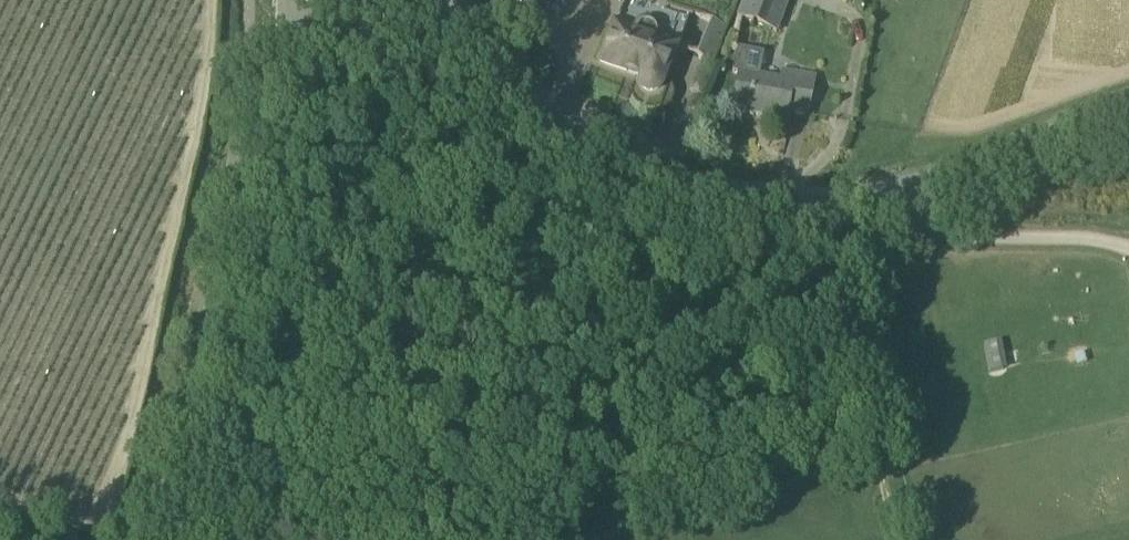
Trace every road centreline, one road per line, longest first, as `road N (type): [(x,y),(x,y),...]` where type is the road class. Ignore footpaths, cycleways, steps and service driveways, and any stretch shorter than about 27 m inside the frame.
road 1 (tertiary): [(188,539),(283,99),(292,0)]
road 2 (unclassified): [(889,203),(770,197),(629,160),(573,131),(447,0)]
road 3 (track): [(858,234),(871,483),(897,539)]
road 4 (residential): [(889,203),(912,237),(1128,251)]
road 5 (unclassified): [(1128,113),(889,203)]

